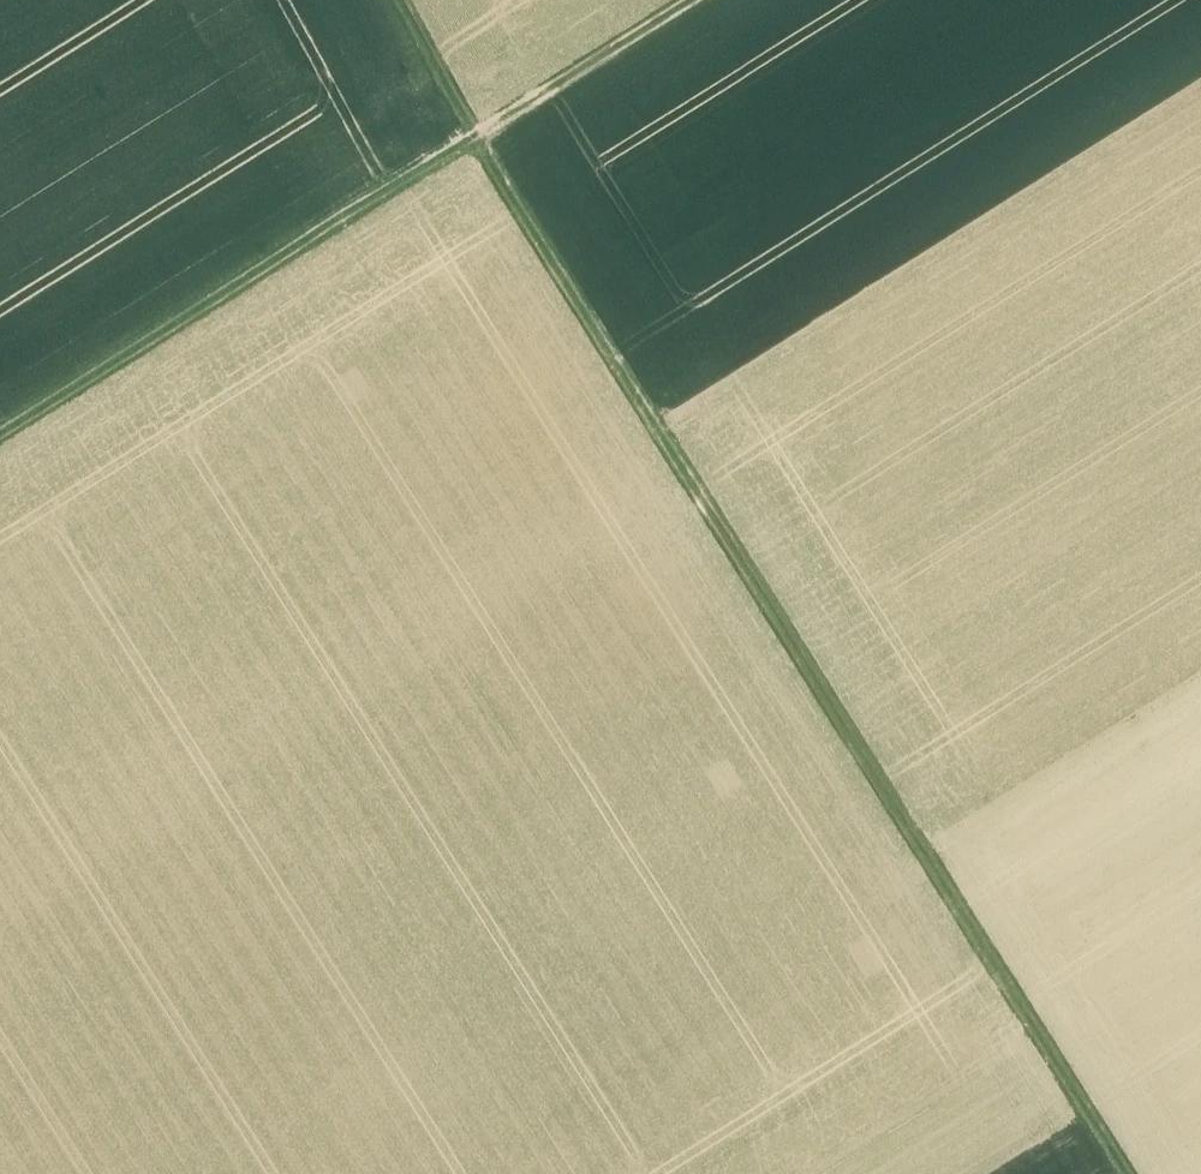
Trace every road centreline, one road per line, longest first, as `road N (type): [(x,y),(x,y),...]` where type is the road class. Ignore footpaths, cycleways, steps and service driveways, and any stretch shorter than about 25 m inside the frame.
road 1 (track): [(414,0),(739,561),(1122,1173)]
road 2 (track): [(697,0),(0,438)]

